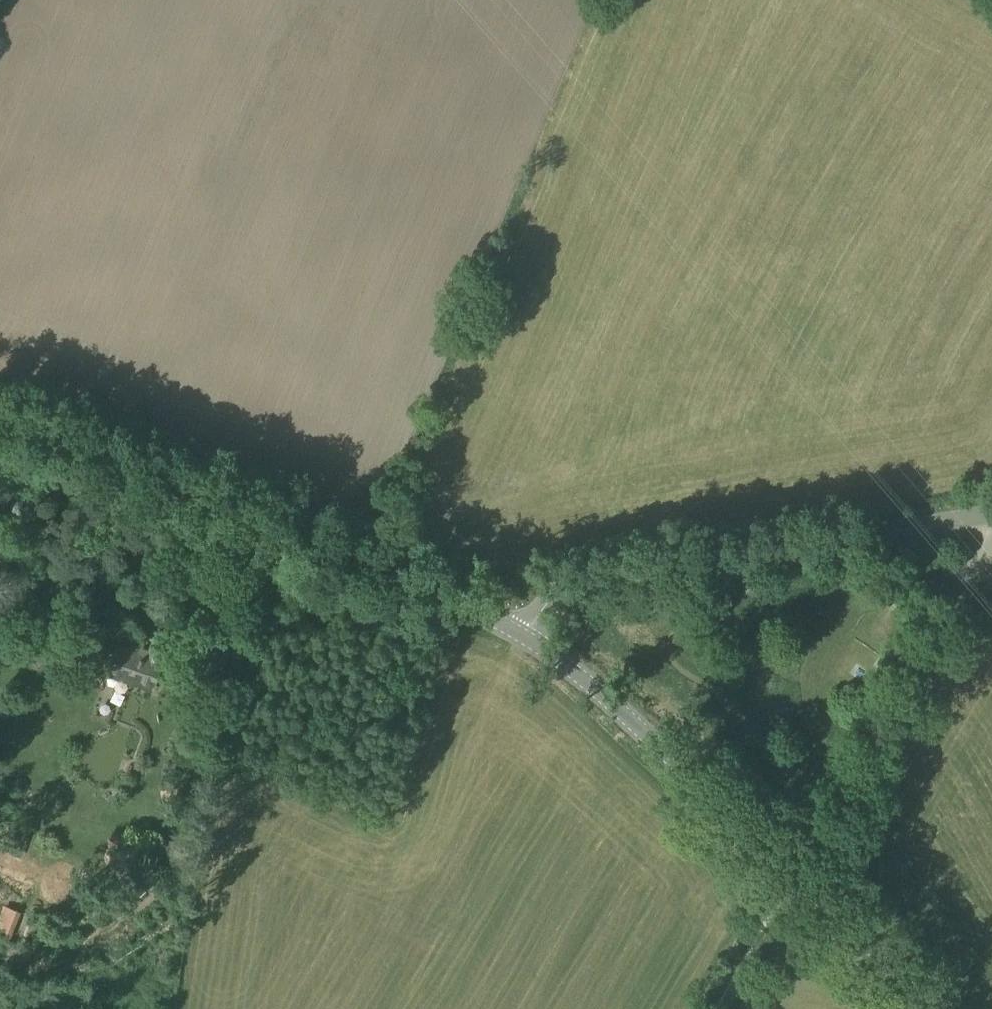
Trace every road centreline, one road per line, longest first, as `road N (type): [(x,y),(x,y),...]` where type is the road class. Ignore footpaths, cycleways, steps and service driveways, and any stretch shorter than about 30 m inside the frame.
road 1 (secondary): [(933,1008),(611,704),(514,634)]
road 2 (secondary): [(514,634),(0,416)]
road 3 (unclassified): [(514,634),(545,599),(579,586),(991,516)]

